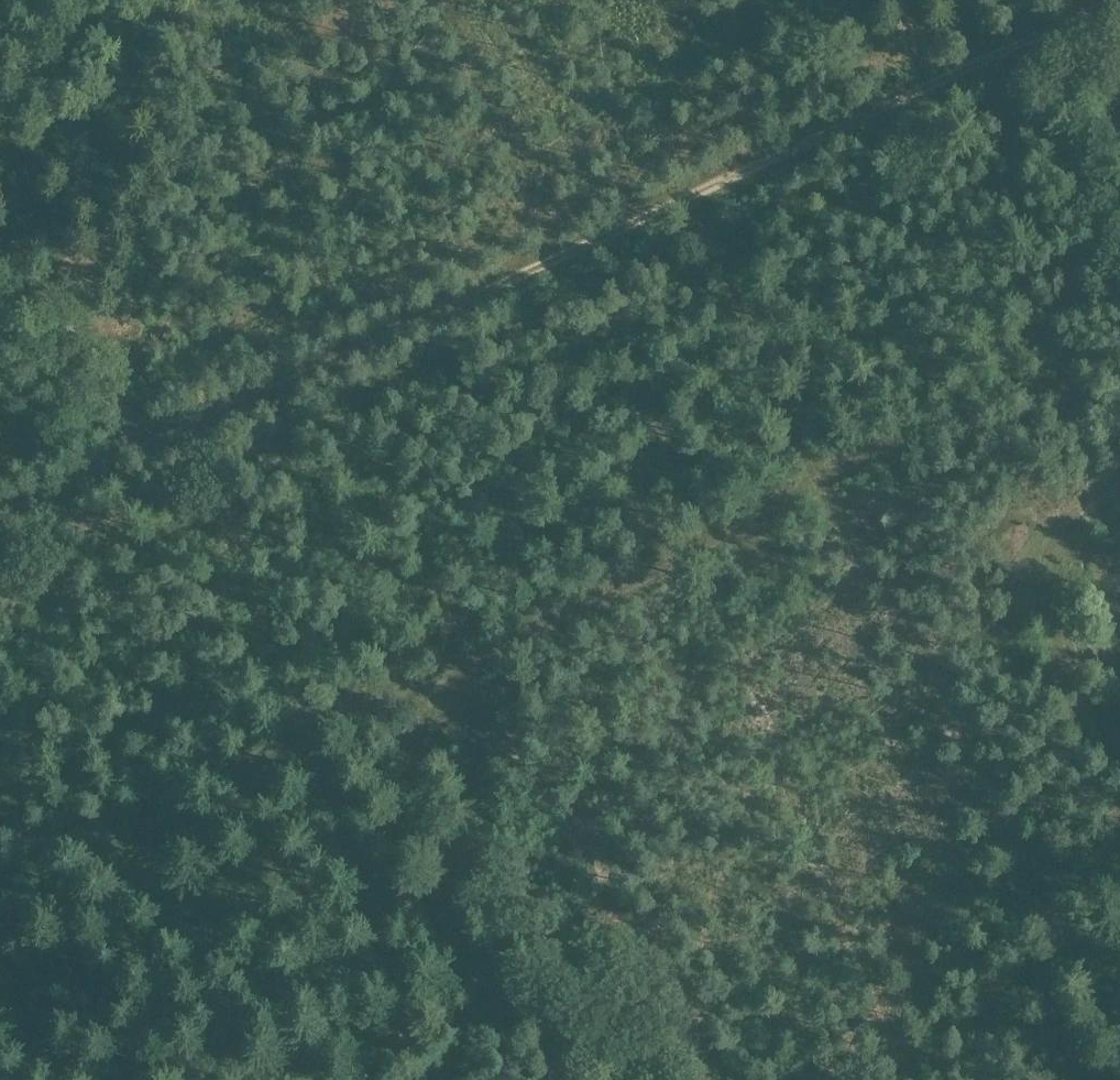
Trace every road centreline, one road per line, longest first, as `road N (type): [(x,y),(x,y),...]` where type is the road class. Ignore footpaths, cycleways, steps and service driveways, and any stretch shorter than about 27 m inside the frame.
road 1 (track): [(1104,0),(0,502)]
road 2 (track): [(49,1079),(198,995),(300,973),(444,1079)]

